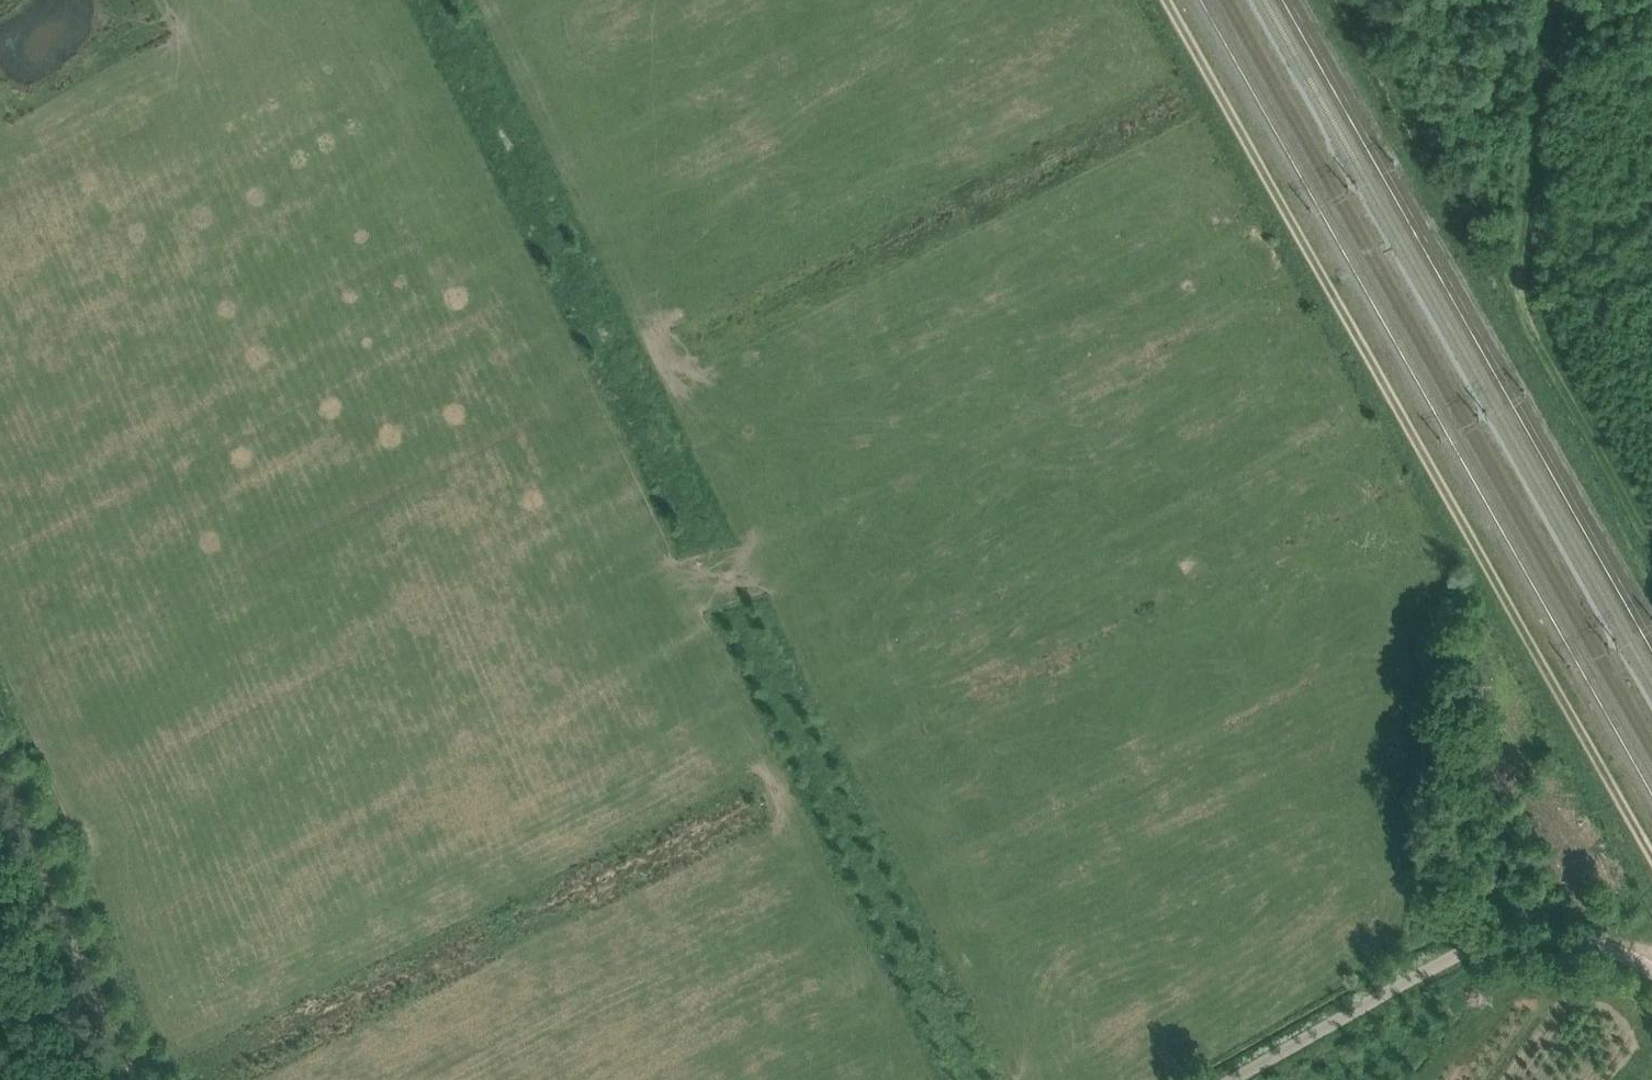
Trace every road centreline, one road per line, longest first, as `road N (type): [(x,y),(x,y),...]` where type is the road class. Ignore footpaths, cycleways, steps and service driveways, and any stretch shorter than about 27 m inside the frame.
road 1 (unclassified): [(1235,1079),(1467,949),(1503,938),(1567,937),(1651,969)]
road 2 (track): [(139,1079),(0,754)]

